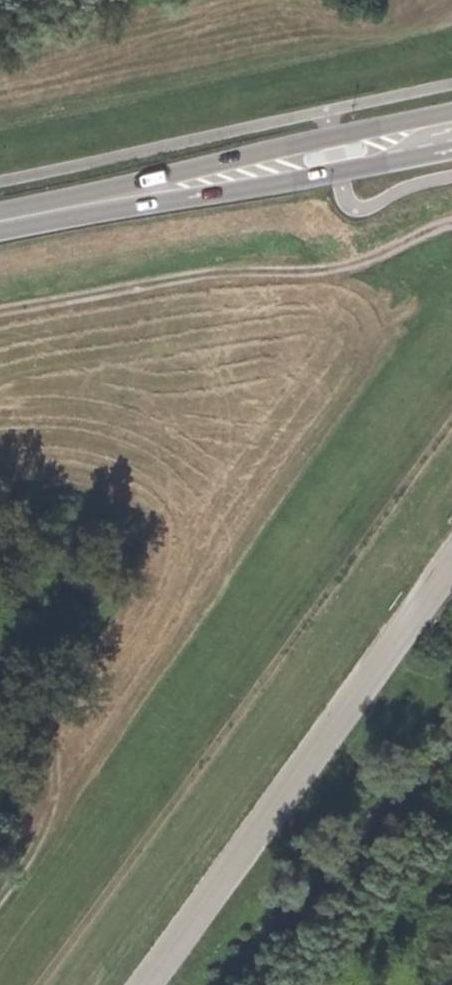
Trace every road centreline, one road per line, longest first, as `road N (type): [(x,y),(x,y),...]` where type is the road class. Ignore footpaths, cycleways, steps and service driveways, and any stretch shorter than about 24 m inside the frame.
road 1 (track): [(451,428),(46,984)]
road 2 (unclassified): [(451,554),(140,984)]
road 3 (track): [(0,316),(205,271),(296,270),(451,220)]
road 4 (primary): [(451,129),(0,212)]
road 5 (track): [(0,893),(61,776),(49,704),(0,637)]

